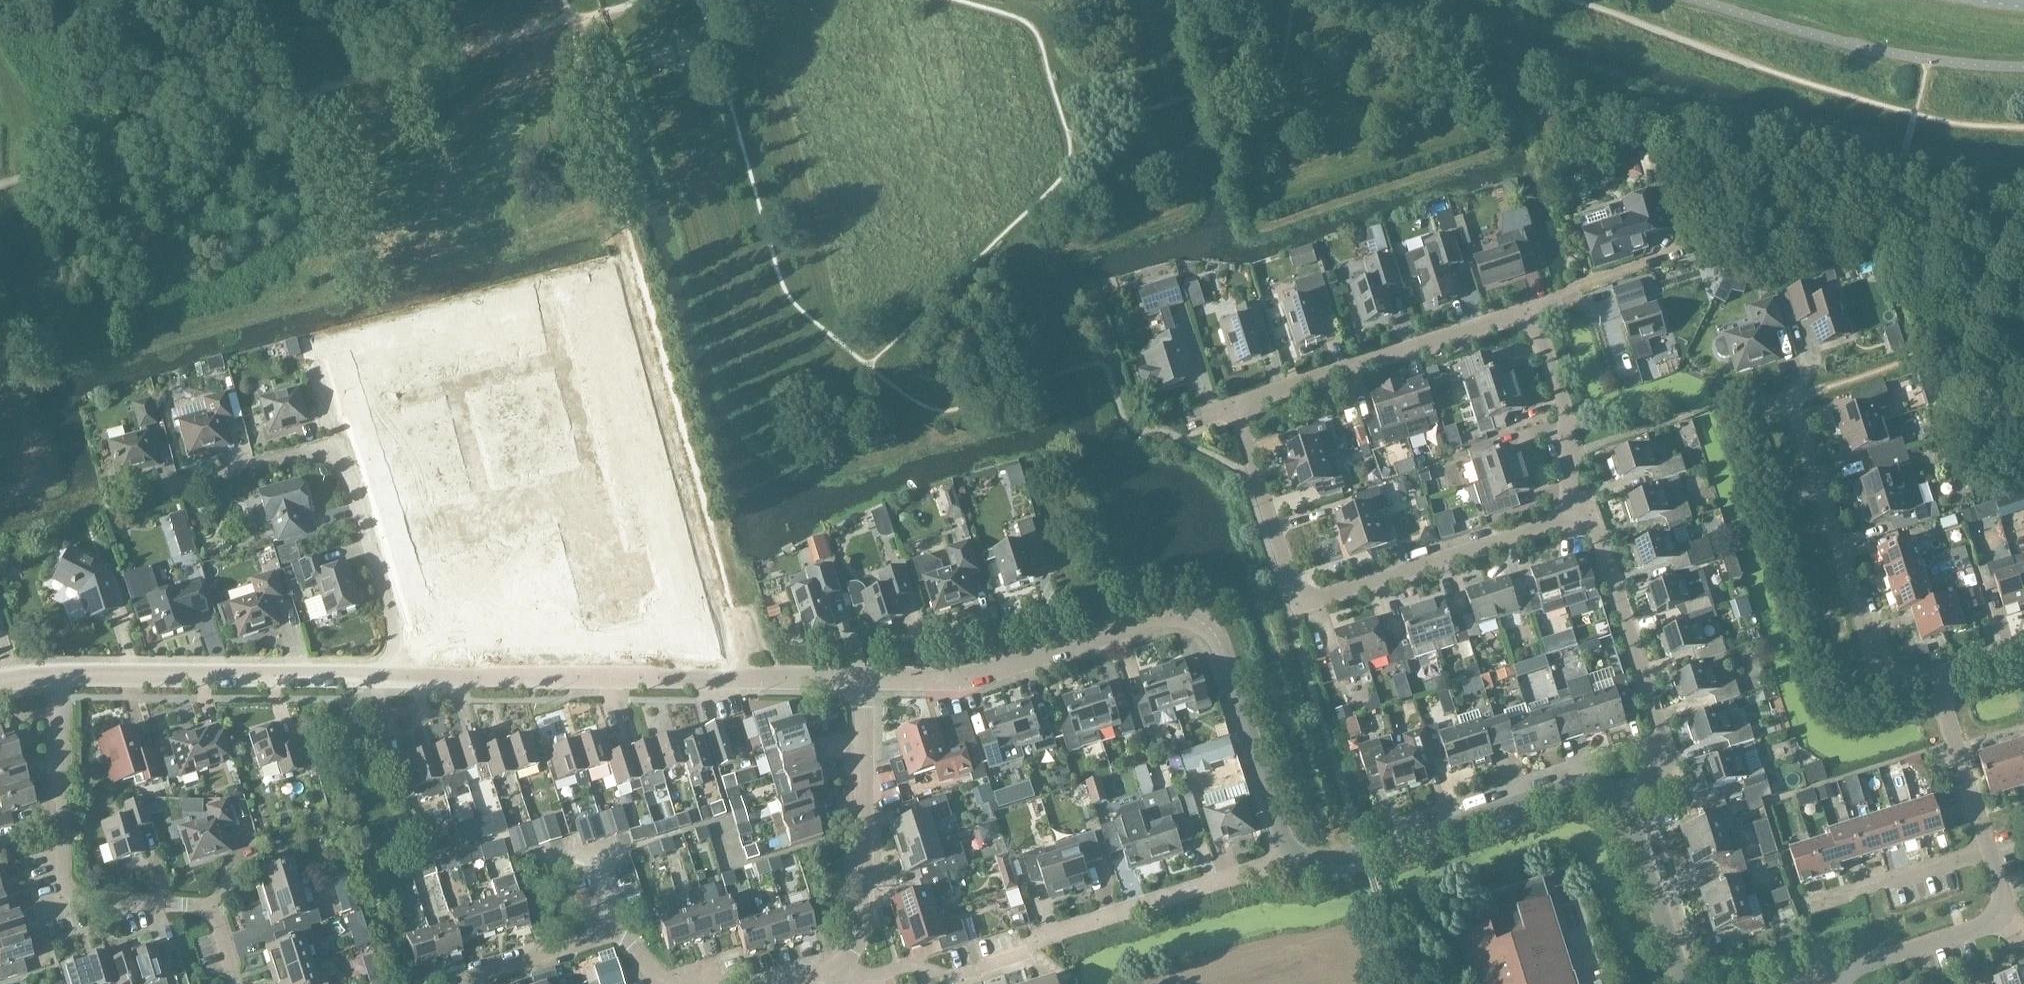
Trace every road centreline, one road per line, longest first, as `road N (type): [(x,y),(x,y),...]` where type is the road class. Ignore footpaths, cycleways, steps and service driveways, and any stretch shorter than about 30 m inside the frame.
road 1 (residential): [(1292,847),(1277,829),(1220,641),(1194,619),(1165,616),(981,674),(865,678)]
road 2 (residential): [(1585,515),(1318,598),(1302,596),(1233,404)]
road 3 (residential): [(839,963),(853,977),(916,967),(955,977),(1016,960),(1041,936),(1274,863),(1292,847)]
road 4 (residential): [(865,678),(405,676)]
road 5 (residential): [(234,983),(212,915),(200,908),(88,899),(67,887),(63,674)]
road 6 (residential): [(405,676),(350,471),(338,459),(306,452),(174,485)]
road 7 (residential): [(1622,800),(1580,784),(1322,863),(1292,847)]
road 8 (residential): [(1793,397),(1879,664),(1897,676),(1938,674)]
road 9 (residential): [(63,674),(405,676)]
road 10 (residential): [(1233,404),(1533,309)]
road 11 (residential): [(1622,800),(1654,772),(1661,746),(1597,532),(1585,515)]
road 12 (residential): [(839,963),(864,909),(865,678)]
road 13 (residential): [(2008,930),(1938,674)]
road 14 (residential): [(1585,515),(1568,475),(1567,419),(1533,309)]
road 15 (residential): [(1622,800),(1686,983)]
road 16 (residential): [(1825,977),(1979,928),(2008,930)]
road 17 (residential): [(482,983),(497,970),(612,935)]

